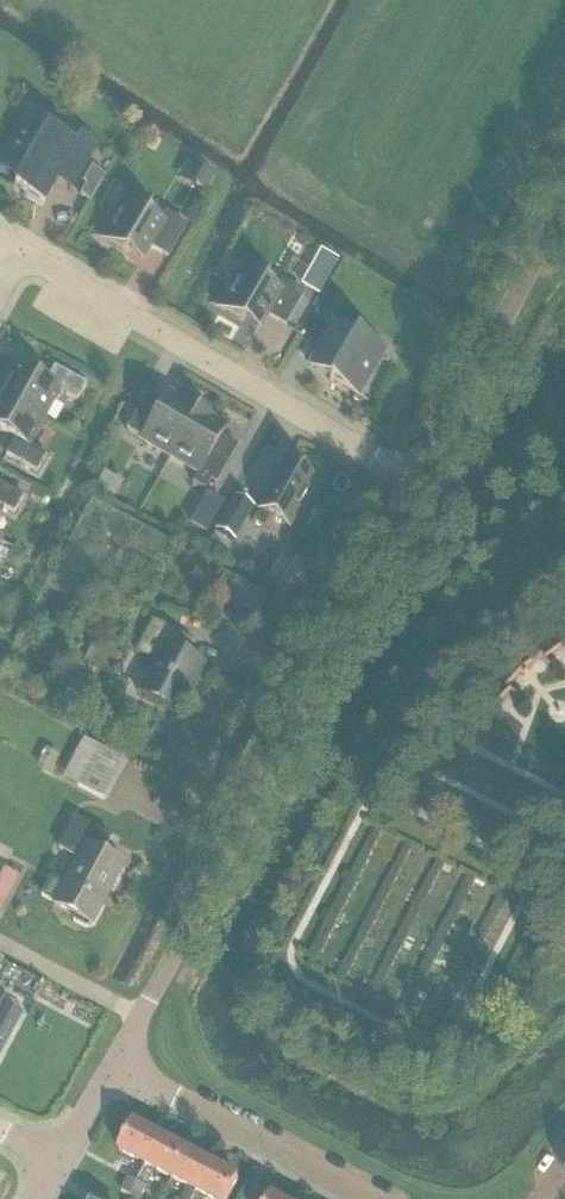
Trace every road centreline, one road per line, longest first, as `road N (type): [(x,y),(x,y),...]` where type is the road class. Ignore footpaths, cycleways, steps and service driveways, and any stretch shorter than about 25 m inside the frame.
road 1 (unclassified): [(118,1064),(420,481)]
road 2 (residential): [(420,481),(25,252)]
road 3 (unclassified): [(420,481),(564,200)]
road 4 (residential): [(375,1198),(118,1064)]

